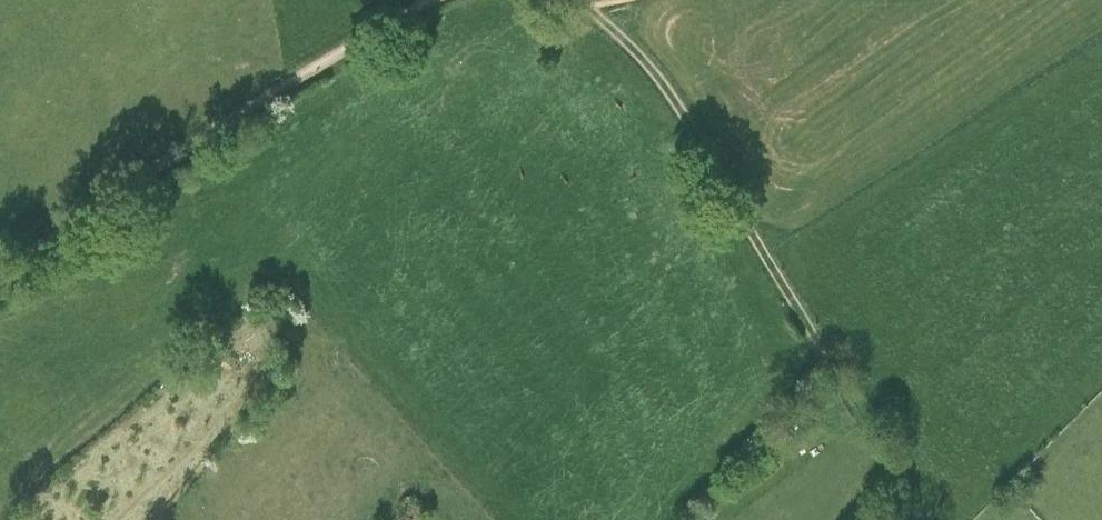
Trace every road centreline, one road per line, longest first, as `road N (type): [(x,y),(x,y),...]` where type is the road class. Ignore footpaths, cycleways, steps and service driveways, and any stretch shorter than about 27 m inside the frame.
road 1 (track): [(431,0),(0,267)]
road 2 (track): [(575,0),(660,84),(811,347)]

